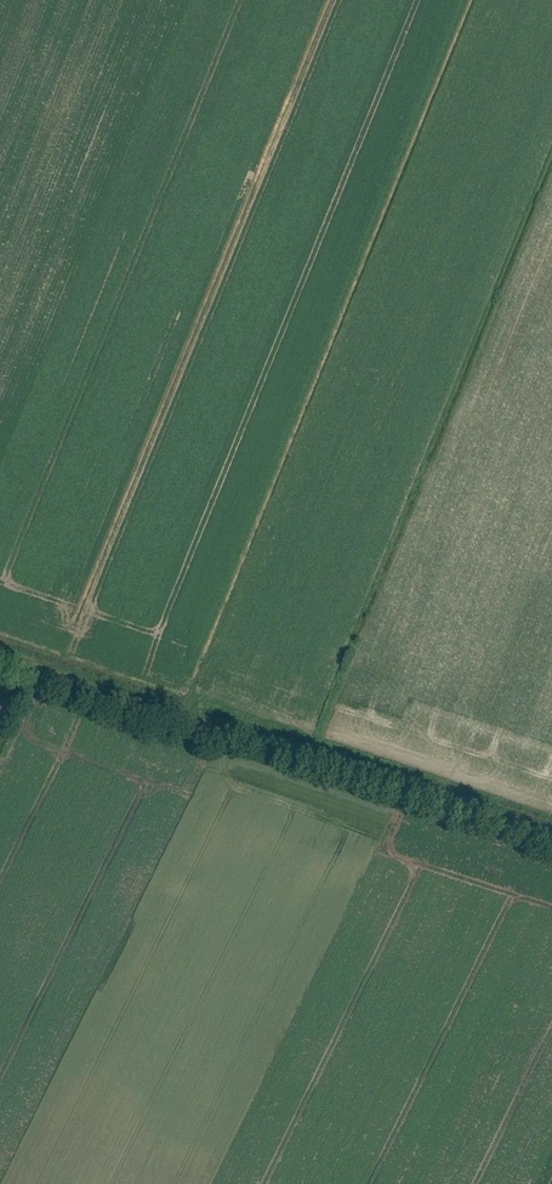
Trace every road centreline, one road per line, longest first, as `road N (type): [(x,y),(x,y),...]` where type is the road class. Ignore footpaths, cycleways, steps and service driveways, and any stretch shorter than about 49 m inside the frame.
road 1 (track): [(551,836),(0,651)]

